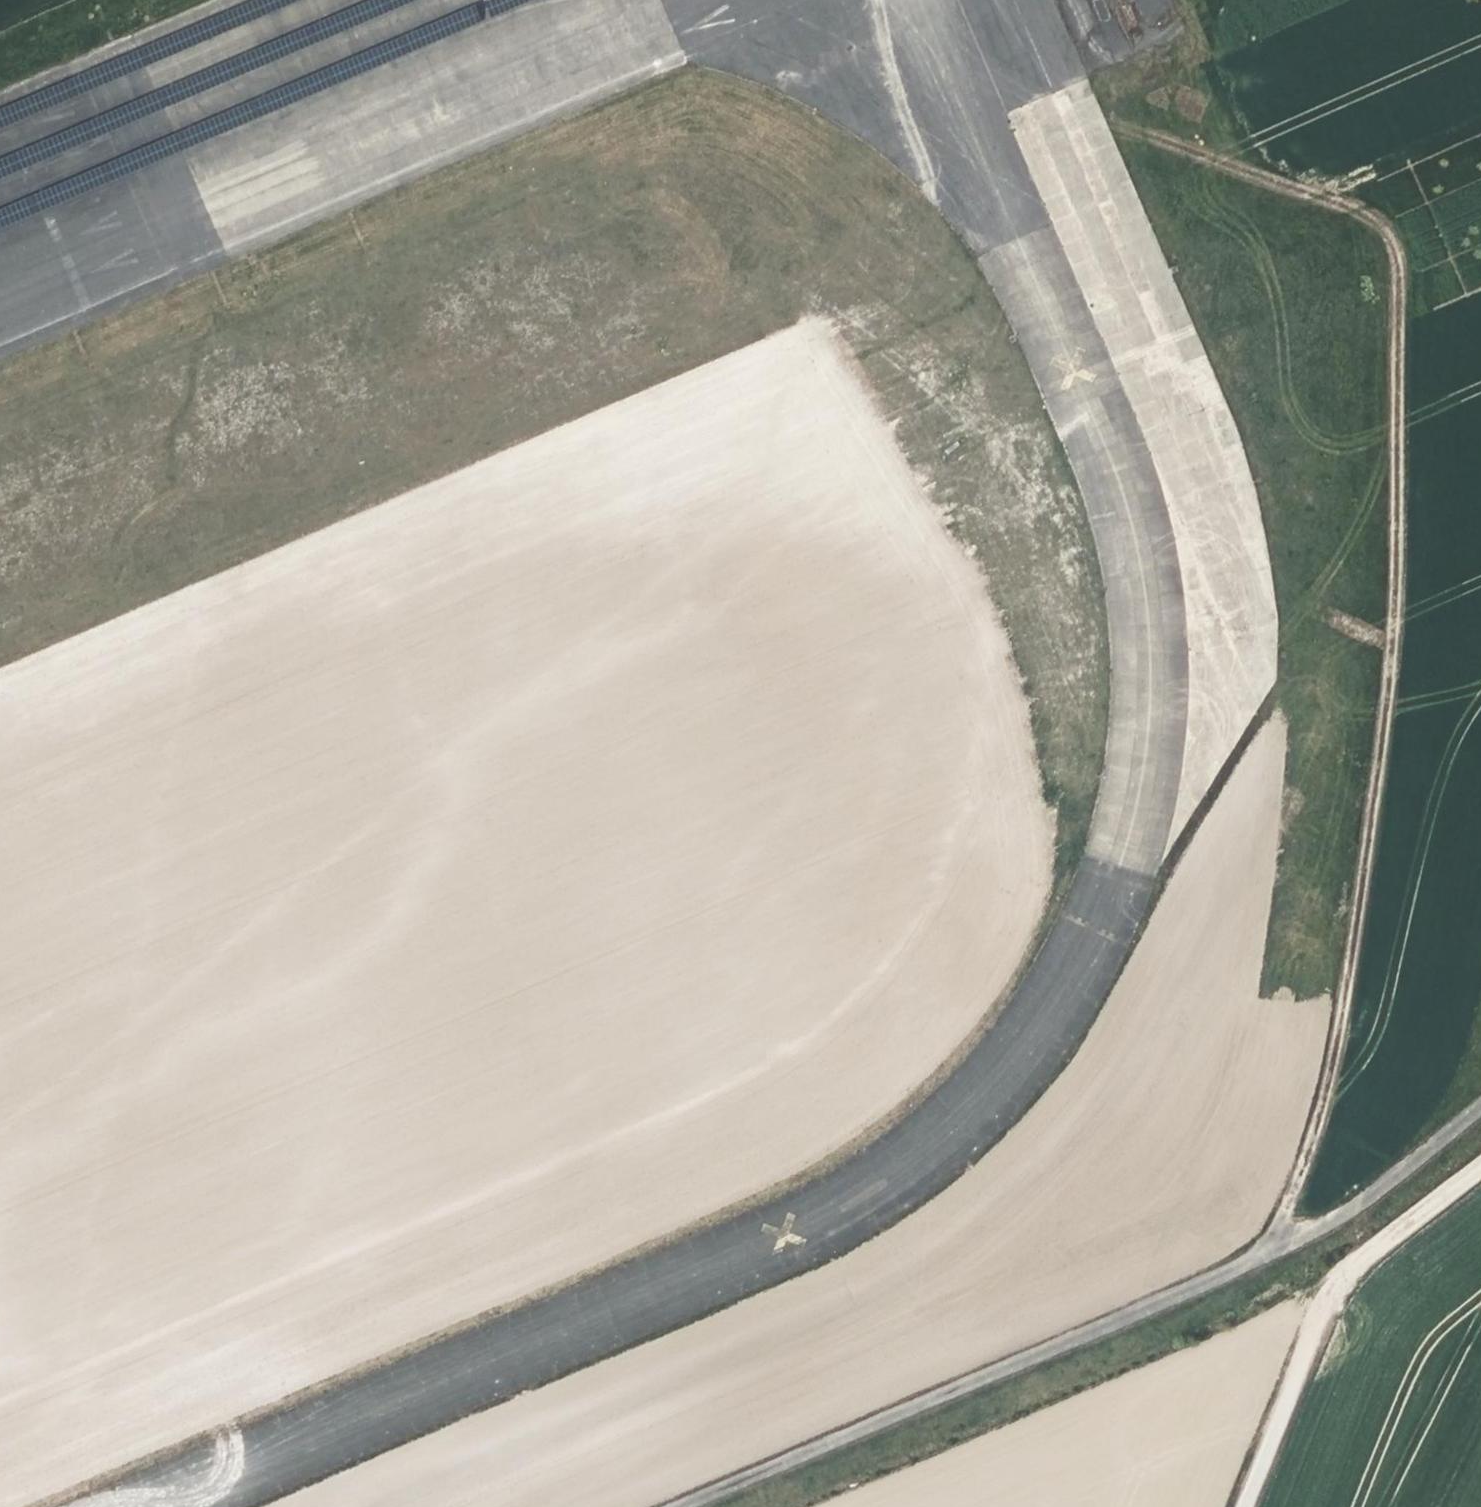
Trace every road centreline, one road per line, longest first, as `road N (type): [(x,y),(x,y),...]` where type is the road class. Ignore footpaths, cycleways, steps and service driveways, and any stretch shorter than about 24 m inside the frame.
road 1 (track): [(1480,1166),(1350,1268),(1313,1328)]
road 2 (unclassified): [(1241,1506),(1313,1328)]

